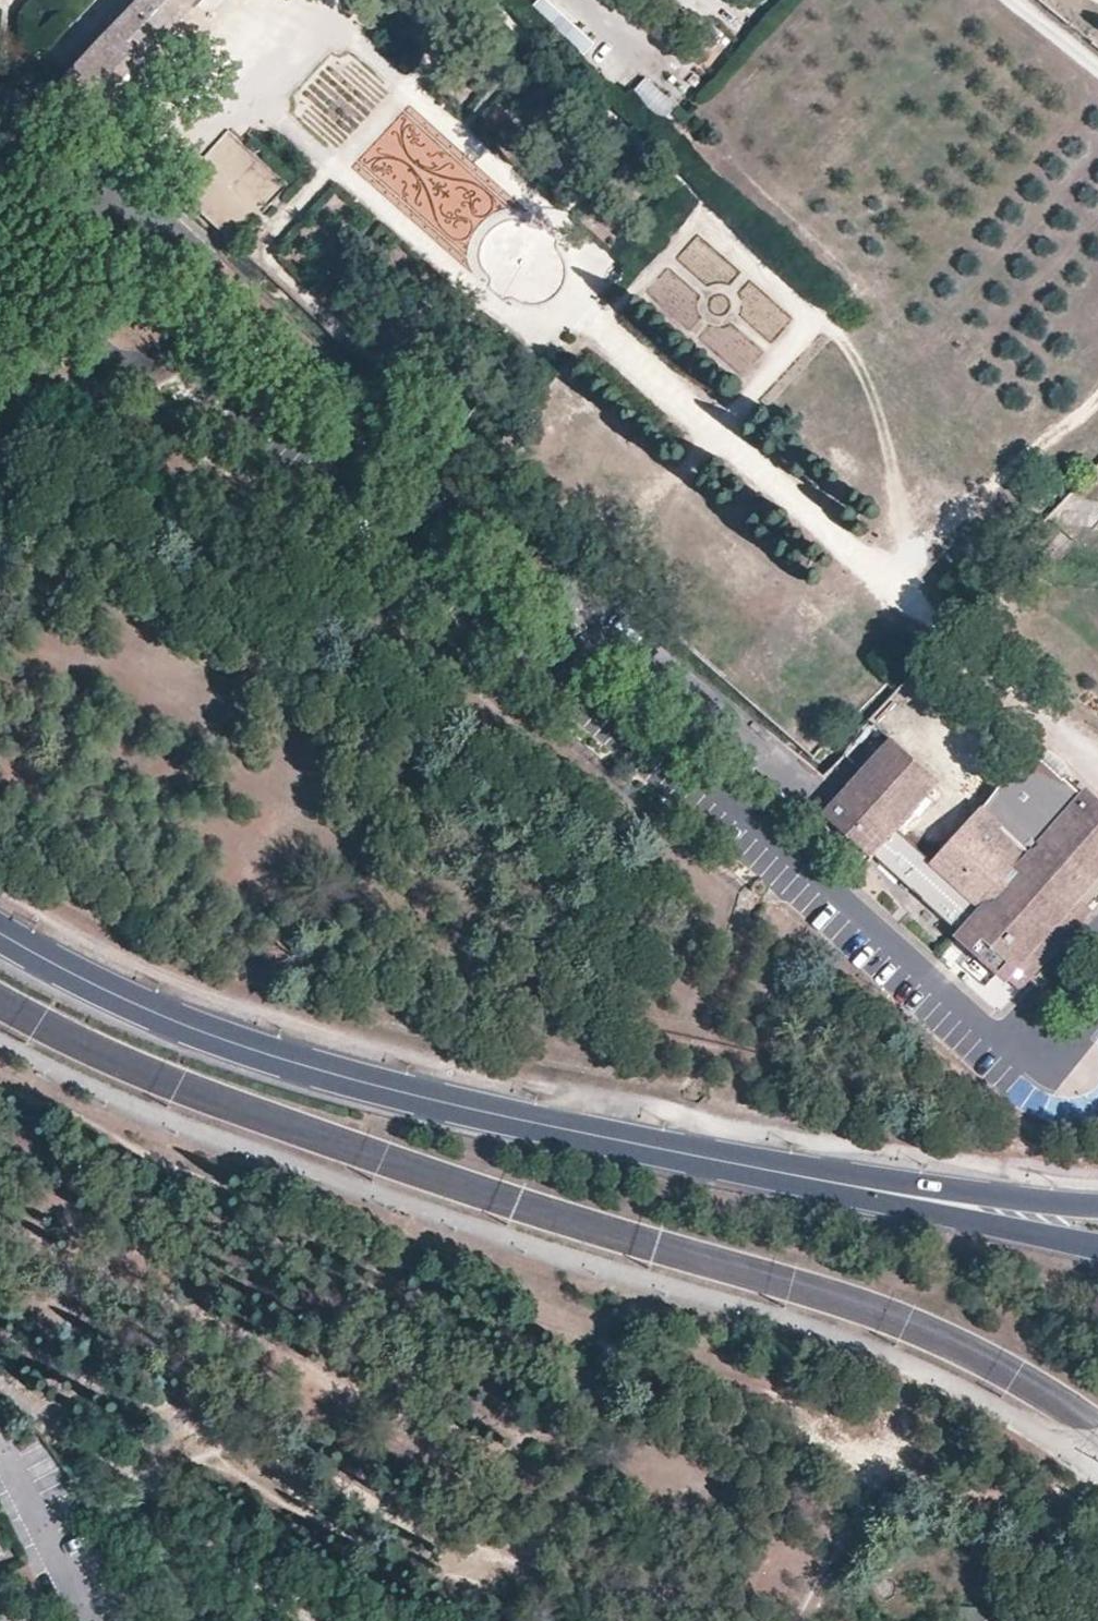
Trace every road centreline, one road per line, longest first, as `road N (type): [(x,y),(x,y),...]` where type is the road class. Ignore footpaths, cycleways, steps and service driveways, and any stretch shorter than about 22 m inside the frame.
road 1 (secondary): [(0,932),(174,1019),(375,1085),(1012,1212)]
road 2 (track): [(1097,416),(1068,437),(1007,431),(927,467),(895,528),(894,591)]

